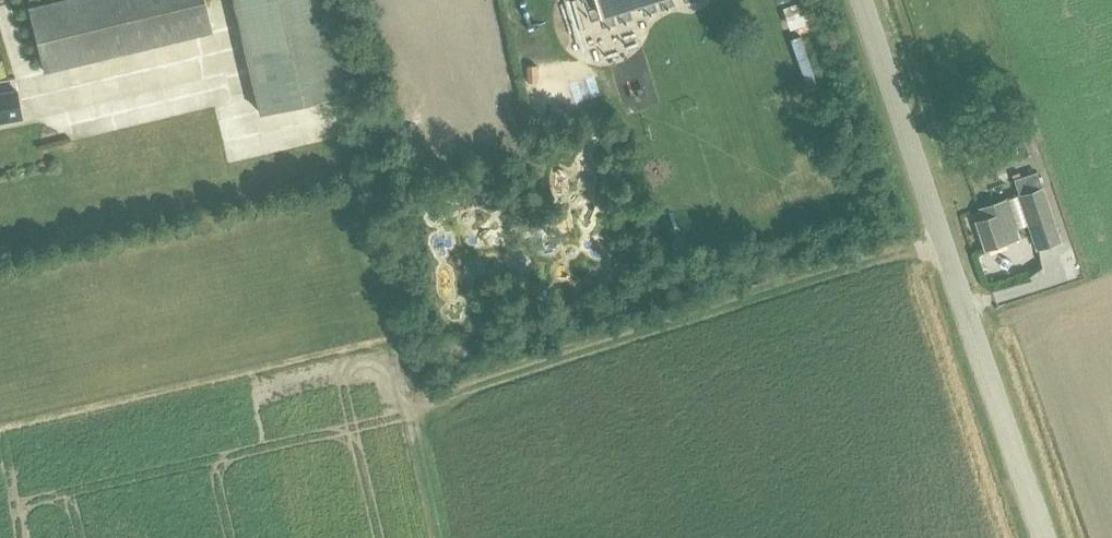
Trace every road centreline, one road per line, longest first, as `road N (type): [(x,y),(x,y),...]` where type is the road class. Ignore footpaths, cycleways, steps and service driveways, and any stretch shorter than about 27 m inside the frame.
road 1 (unclassified): [(1045,537),(864,0)]

